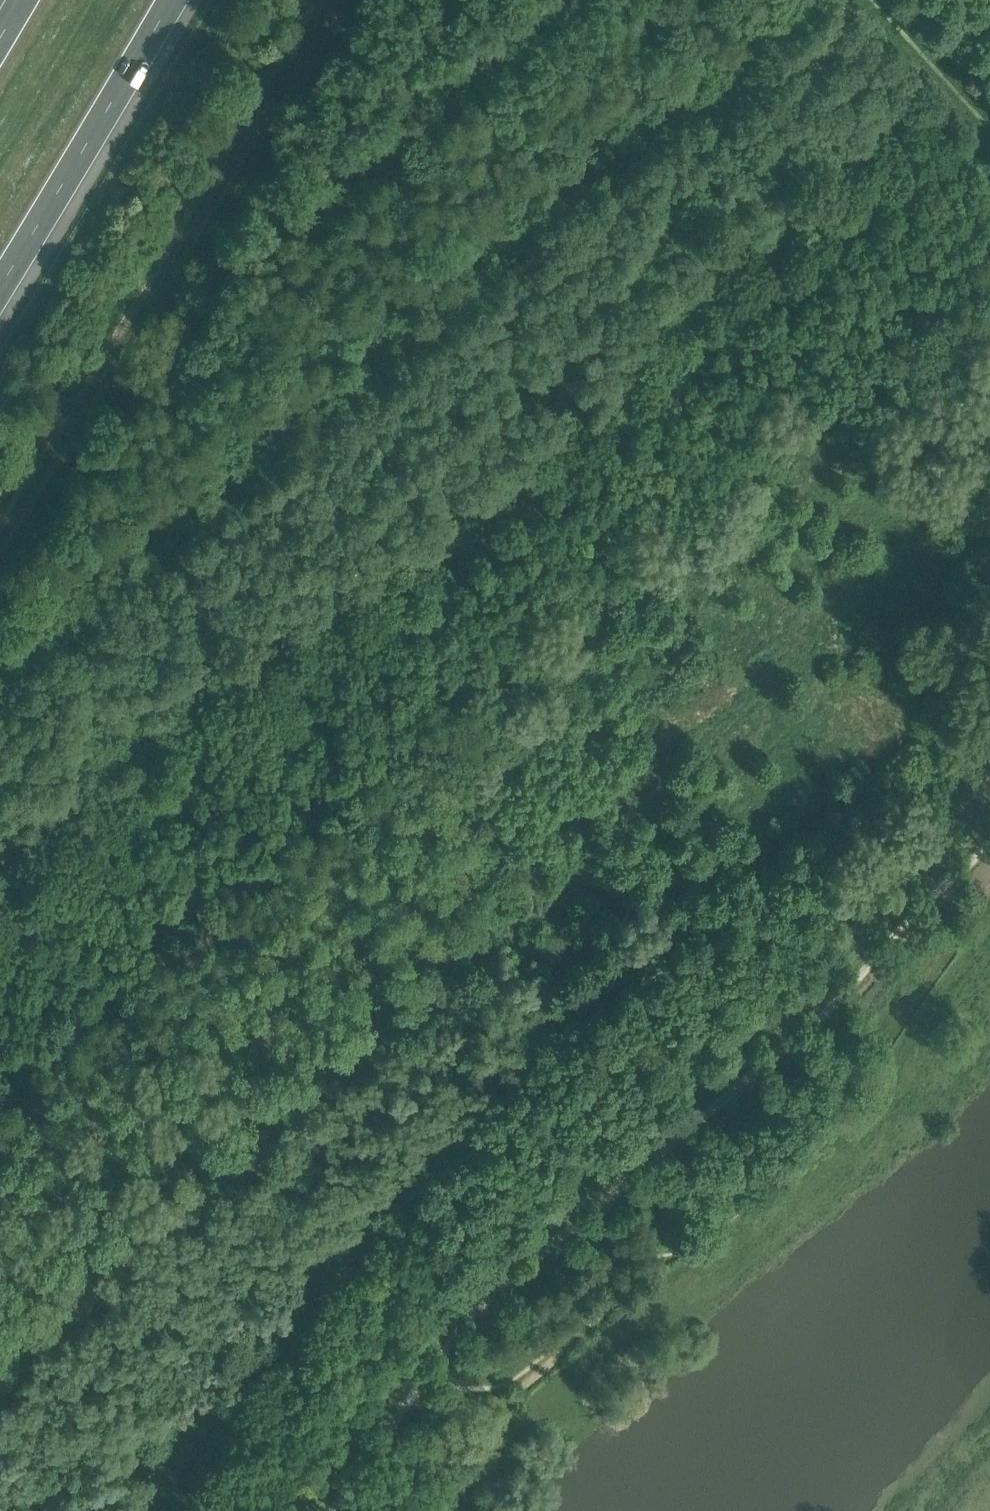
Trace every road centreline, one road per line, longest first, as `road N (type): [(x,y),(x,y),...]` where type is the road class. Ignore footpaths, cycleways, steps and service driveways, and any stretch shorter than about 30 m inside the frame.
road 1 (motorway): [(0,285),(169,0)]

